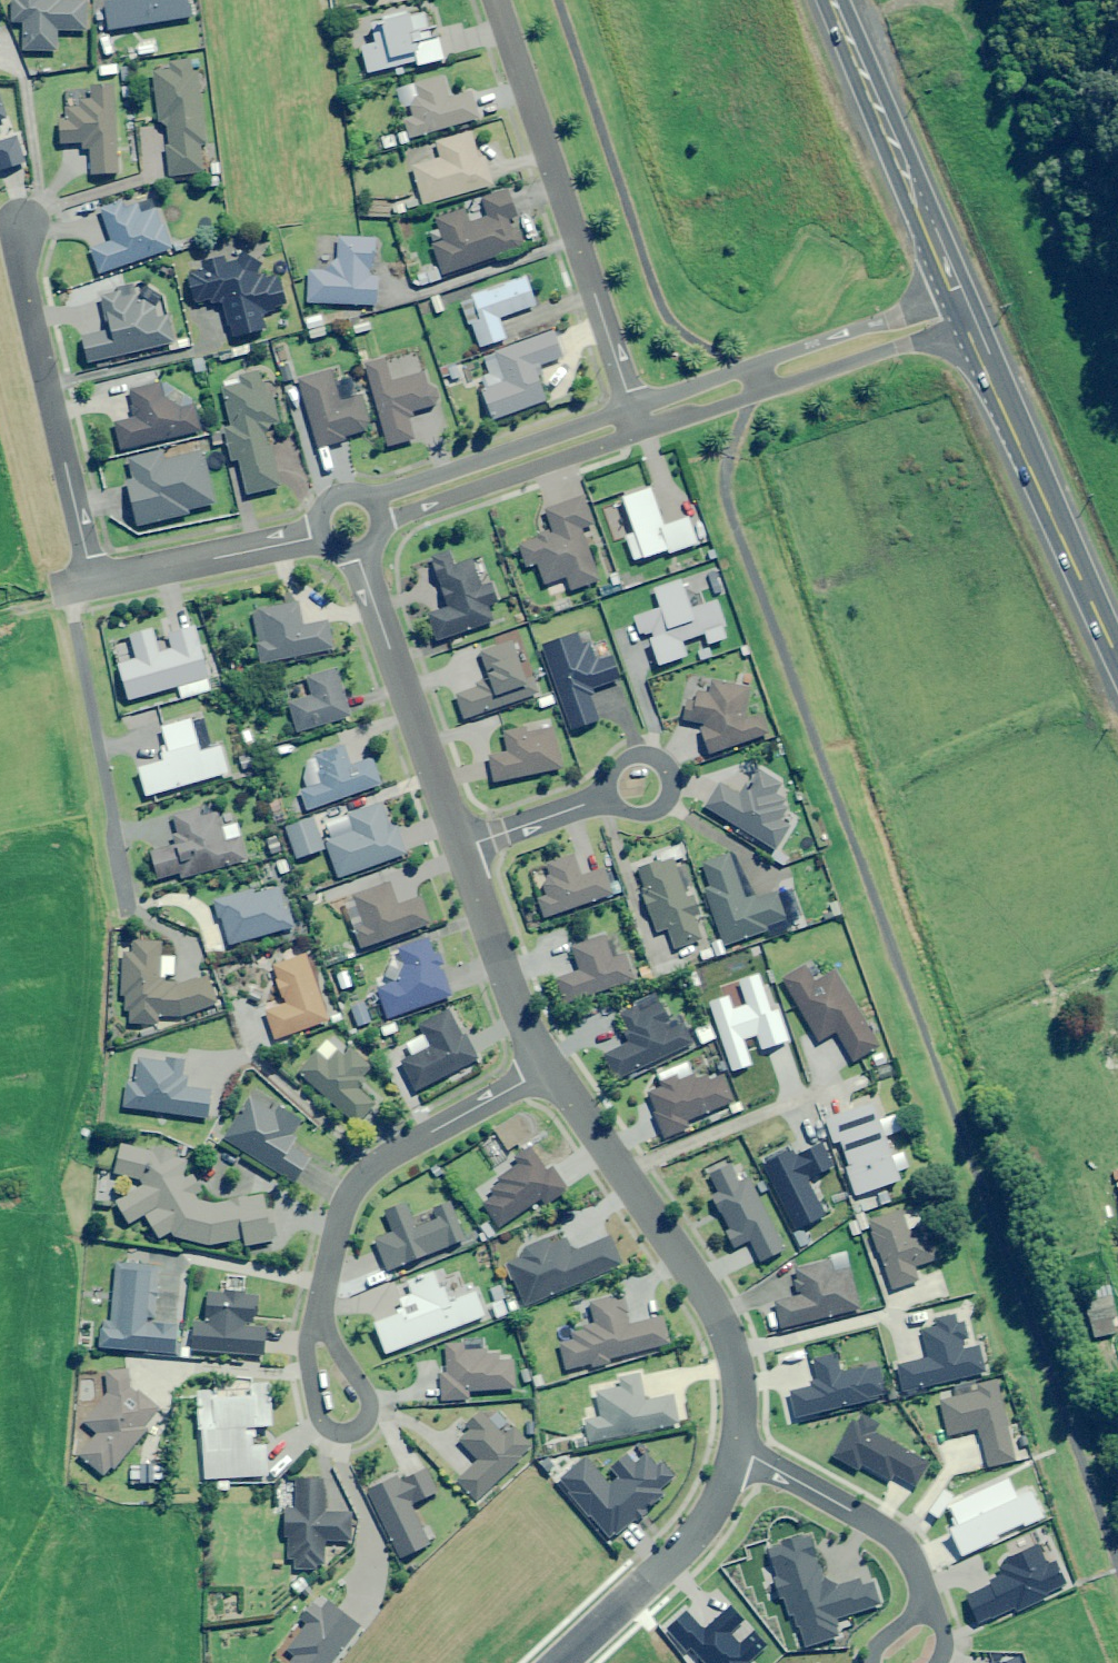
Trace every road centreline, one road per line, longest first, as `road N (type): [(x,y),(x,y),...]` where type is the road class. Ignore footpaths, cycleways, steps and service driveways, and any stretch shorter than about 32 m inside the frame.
road 1 (residential): [(735,1449),(739,1366),(725,1330),(549,1070)]
road 2 (residential): [(632,409),(496,0)]
road 3 (residential): [(19,224),(20,280),(94,584)]
road 4 (residential): [(549,1070),(368,1171),(342,1210),(314,1319)]
road 5 (primary): [(970,323),(1117,654)]
road 6 (residential): [(970,323),(641,432)]
road 7 (residential): [(632,409),(956,291)]
road 8 (primary): [(834,0),(956,291)]
road 9 (residential): [(460,848),(355,551)]
road 10 (residential): [(362,496),(632,409)]
road 11 (residential): [(641,432),(393,518),(377,531)]
road 12 (residential): [(735,1449),(881,1528),(911,1558),(930,1606)]
road 13 (residential): [(549,1070),(520,1015),(460,848)]
road 14 (residential): [(94,584),(323,534)]
road 15 (residential): [(602,800),(630,760),(658,764),(670,780),(667,801),(651,814),(626,811)]
road 16 (residential): [(649,1582),(709,1516),(735,1449)]
road 17 (residential): [(602,800),(460,848)]
road 18 (residential): [(314,1319),(368,1402),(364,1422),(342,1435)]
road 19 (residential): [(342,1435),(323,1426),(314,1409),(307,1357),(314,1319)]

